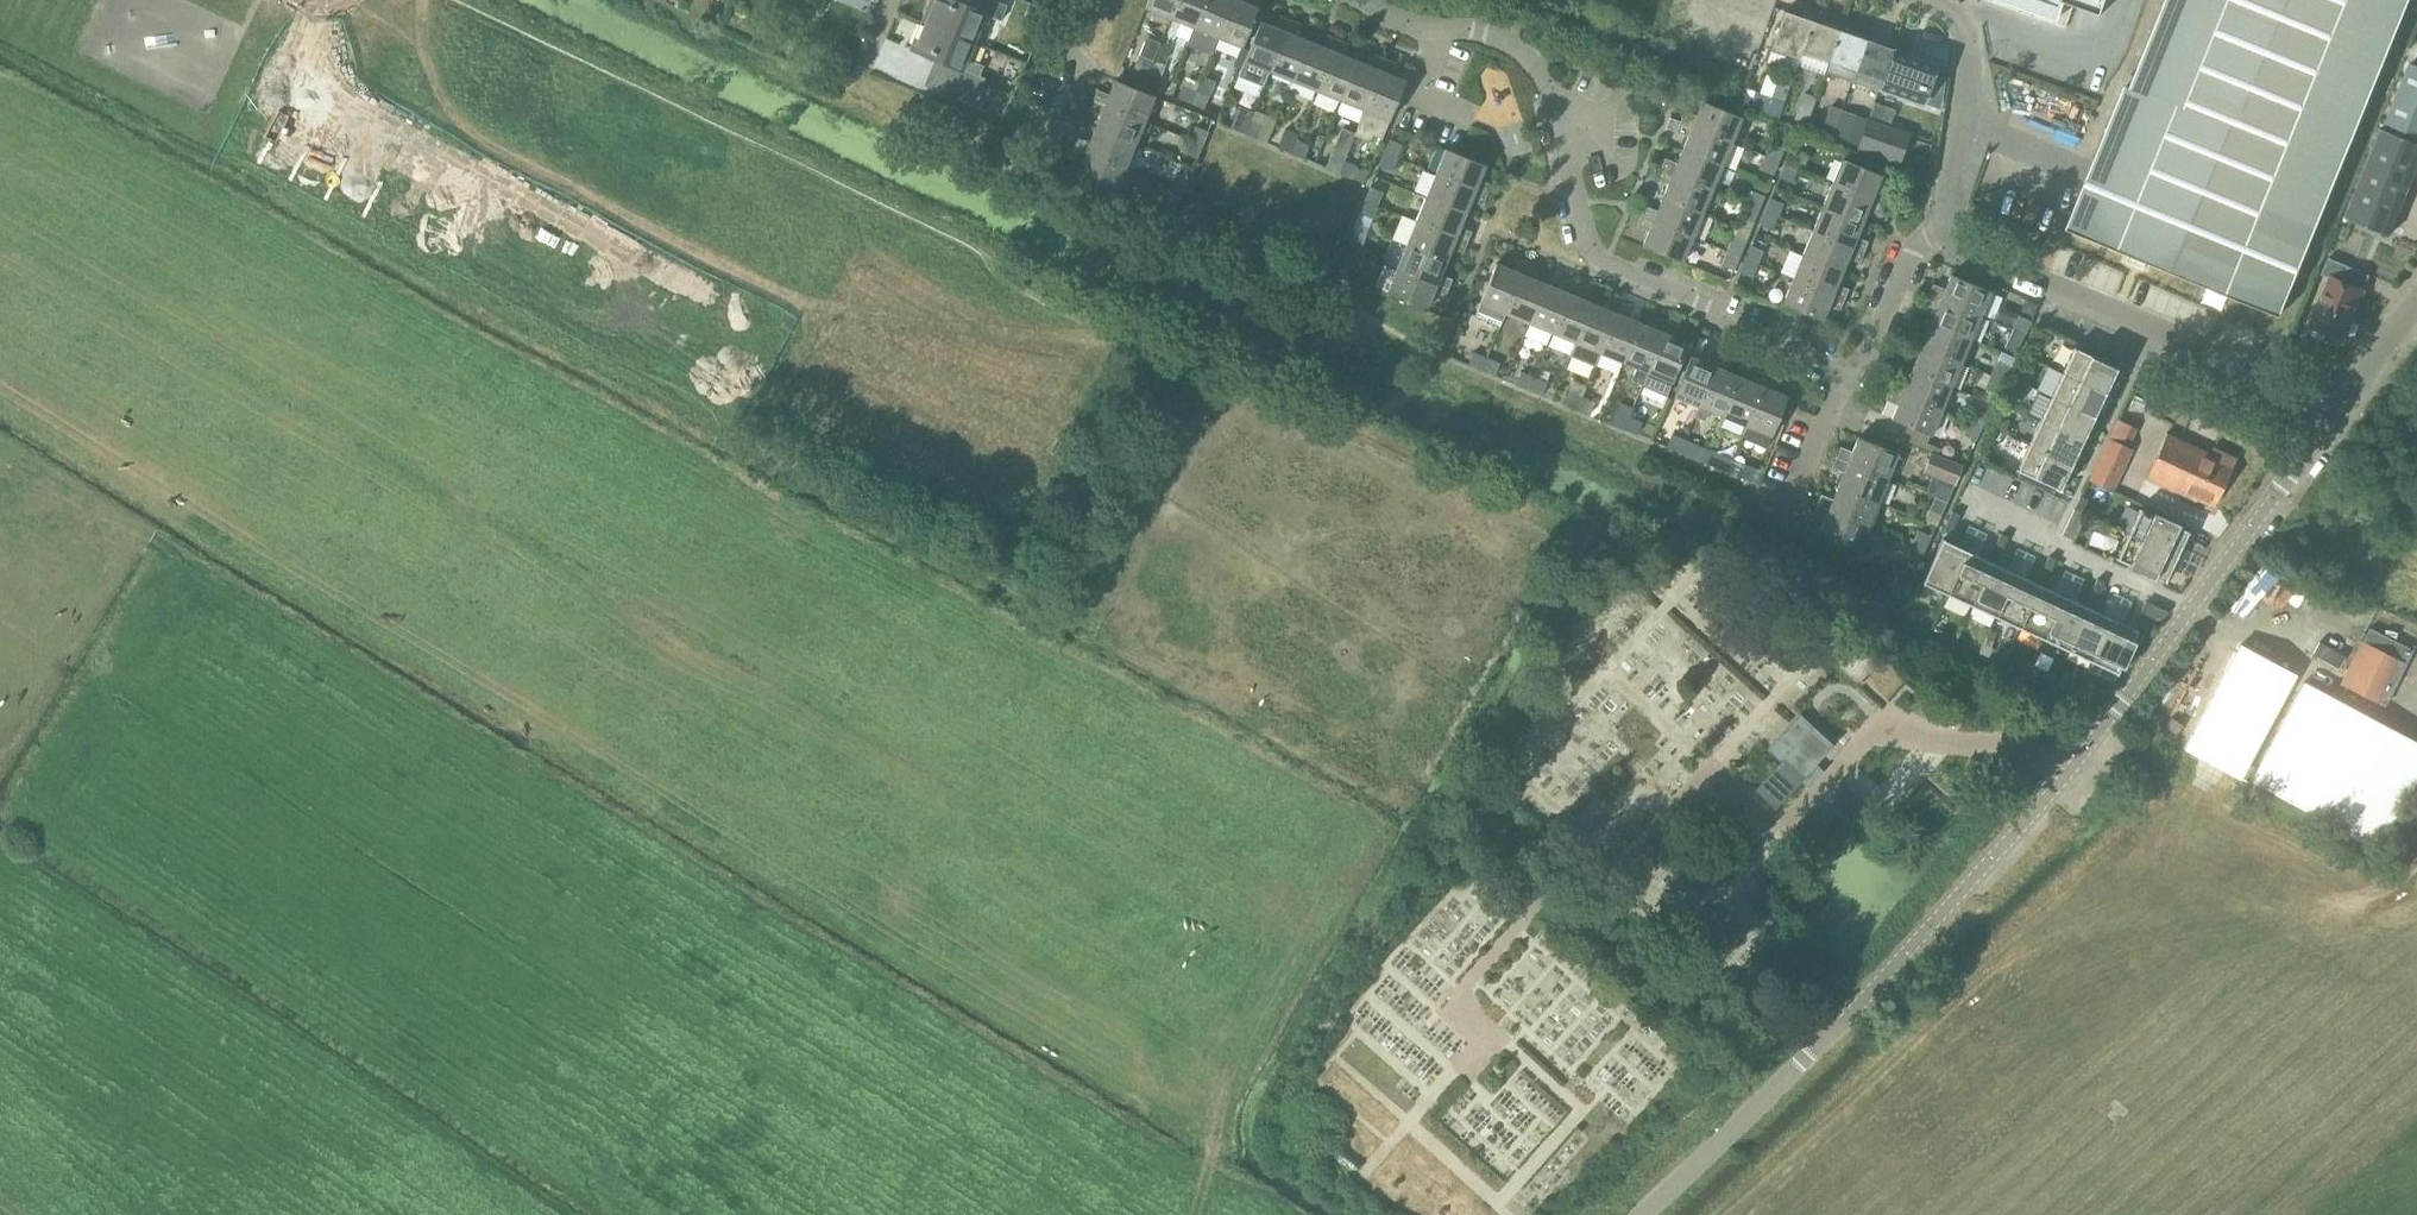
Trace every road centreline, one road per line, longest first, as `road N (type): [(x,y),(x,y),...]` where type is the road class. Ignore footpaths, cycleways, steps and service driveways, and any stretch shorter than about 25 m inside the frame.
road 1 (unclassified): [(1640,1214),(1804,1059),(2067,777),(2190,605)]
road 2 (track): [(2416,858),(2402,876),(2359,895),(2179,912),(2025,950),(1973,985),(1720,1214)]
road 3 (residential): [(1854,377),(1591,256),(1532,63),(1476,34),(1433,32),(1349,0)]
road 4 (unclassified): [(2338,414),(1968,253),(1942,228)]
road 5 (residential): [(2190,605),(1962,503)]
road 6 (unclassified): [(1942,228),(1939,206),(1972,55),(1944,5),(1932,0)]
road 7 (unclassified): [(2190,605),(2338,414)]
road 8 (residential): [(1942,228),(1914,250),(1854,377)]
road 9 (residential): [(1030,162),(1072,62),(1062,19),(1069,0)]
road 10 (residential): [(1788,517),(1854,377)]
road 11 (unclassified): [(2338,414),(2416,311)]

